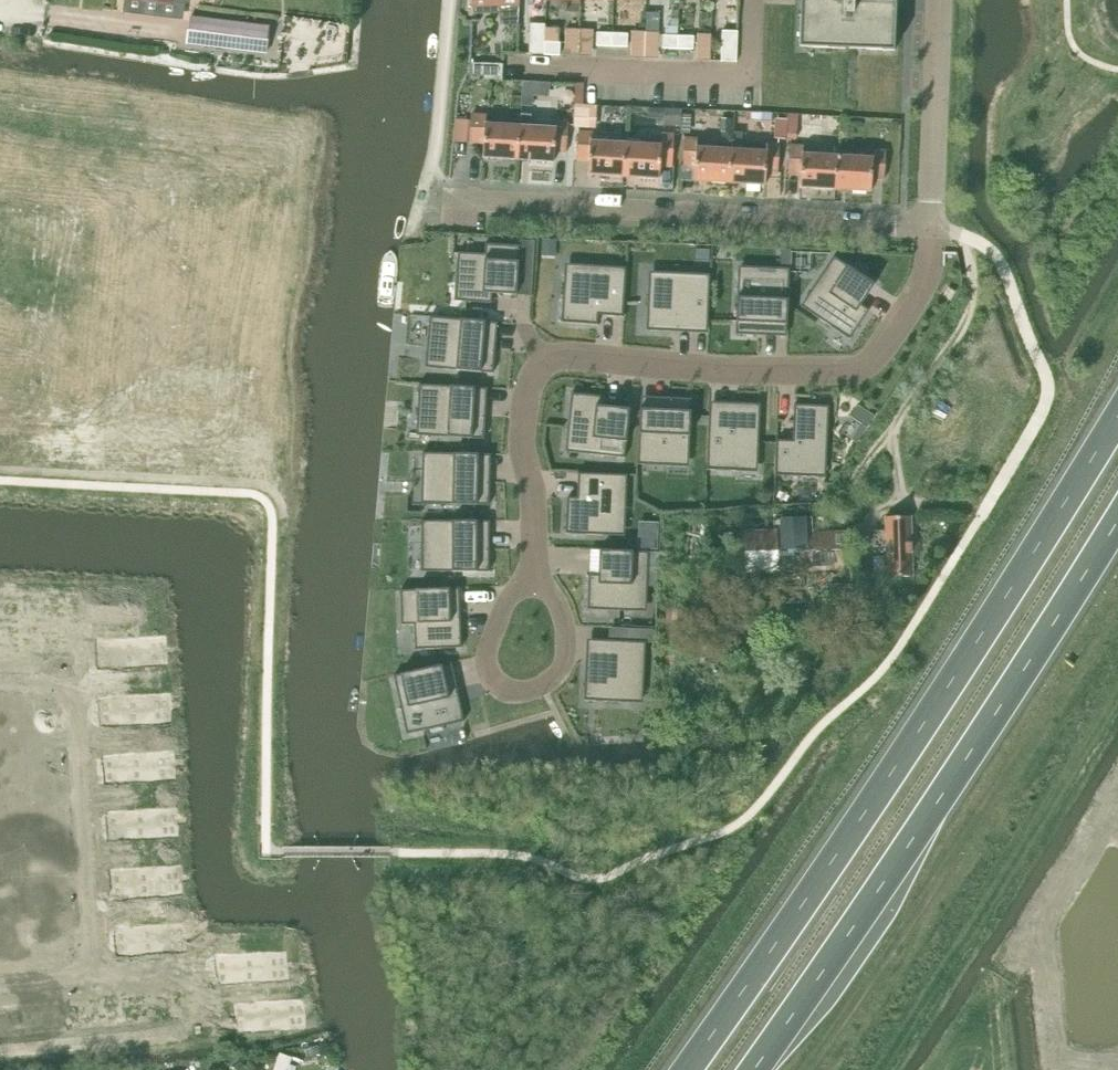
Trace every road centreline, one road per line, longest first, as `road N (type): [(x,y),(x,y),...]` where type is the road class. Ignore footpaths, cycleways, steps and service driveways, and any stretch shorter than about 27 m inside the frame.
road 1 (trunk): [(1117,416),(965,660),(687,1069)]
road 2 (residential): [(930,227),(935,239),(924,288),(878,358),(859,373),(731,374),(575,360),(541,371),(526,440),(537,491),(535,585)]
road 3 (trunk): [(753,1069),(1117,522)]
road 4 (residential): [(930,227),(448,199)]
road 5 (unclassified): [(930,227),(938,0)]
road 6 (residential): [(490,658),(495,674),(518,687),(540,682),(559,663),(560,622),(535,585)]
road 7 (track): [(135,1000),(260,981)]

